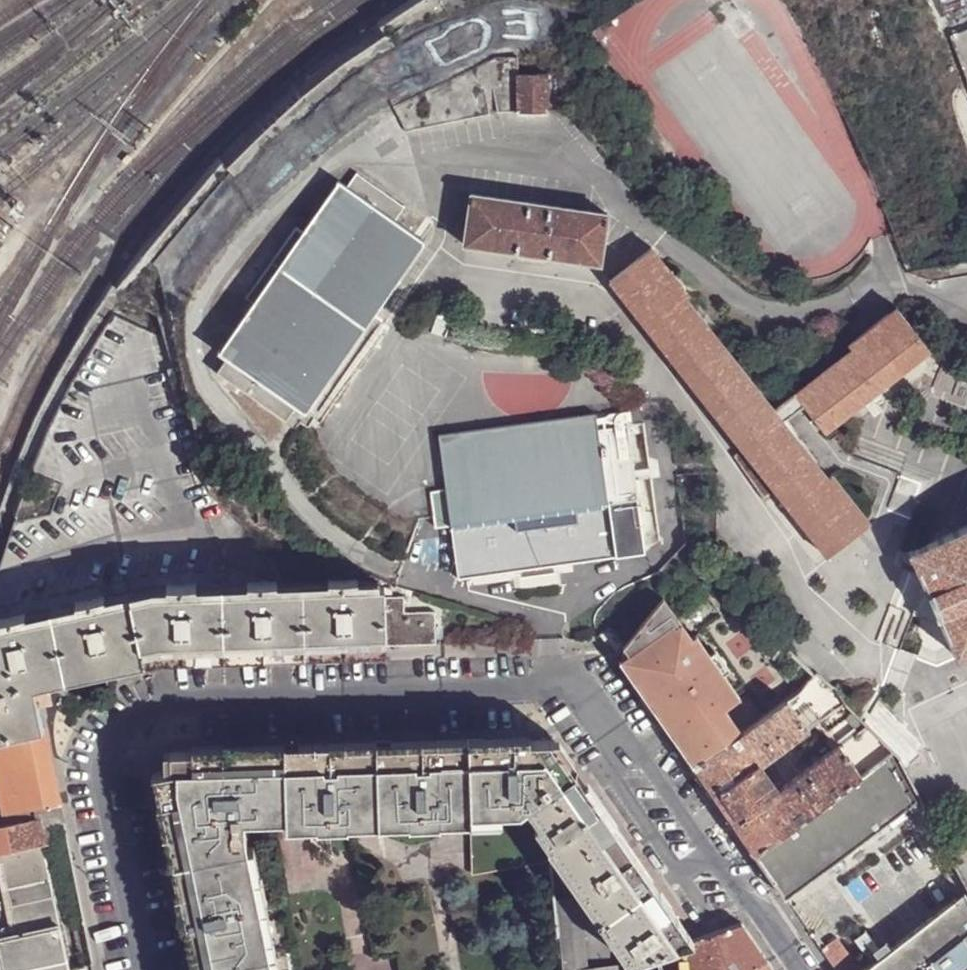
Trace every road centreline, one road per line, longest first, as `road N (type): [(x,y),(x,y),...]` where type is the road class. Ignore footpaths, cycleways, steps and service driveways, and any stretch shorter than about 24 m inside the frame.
road 1 (residential): [(799,969),(709,860),(650,765),(619,754),(584,693),(180,704),(142,717),(125,730),(106,767),(146,969)]

